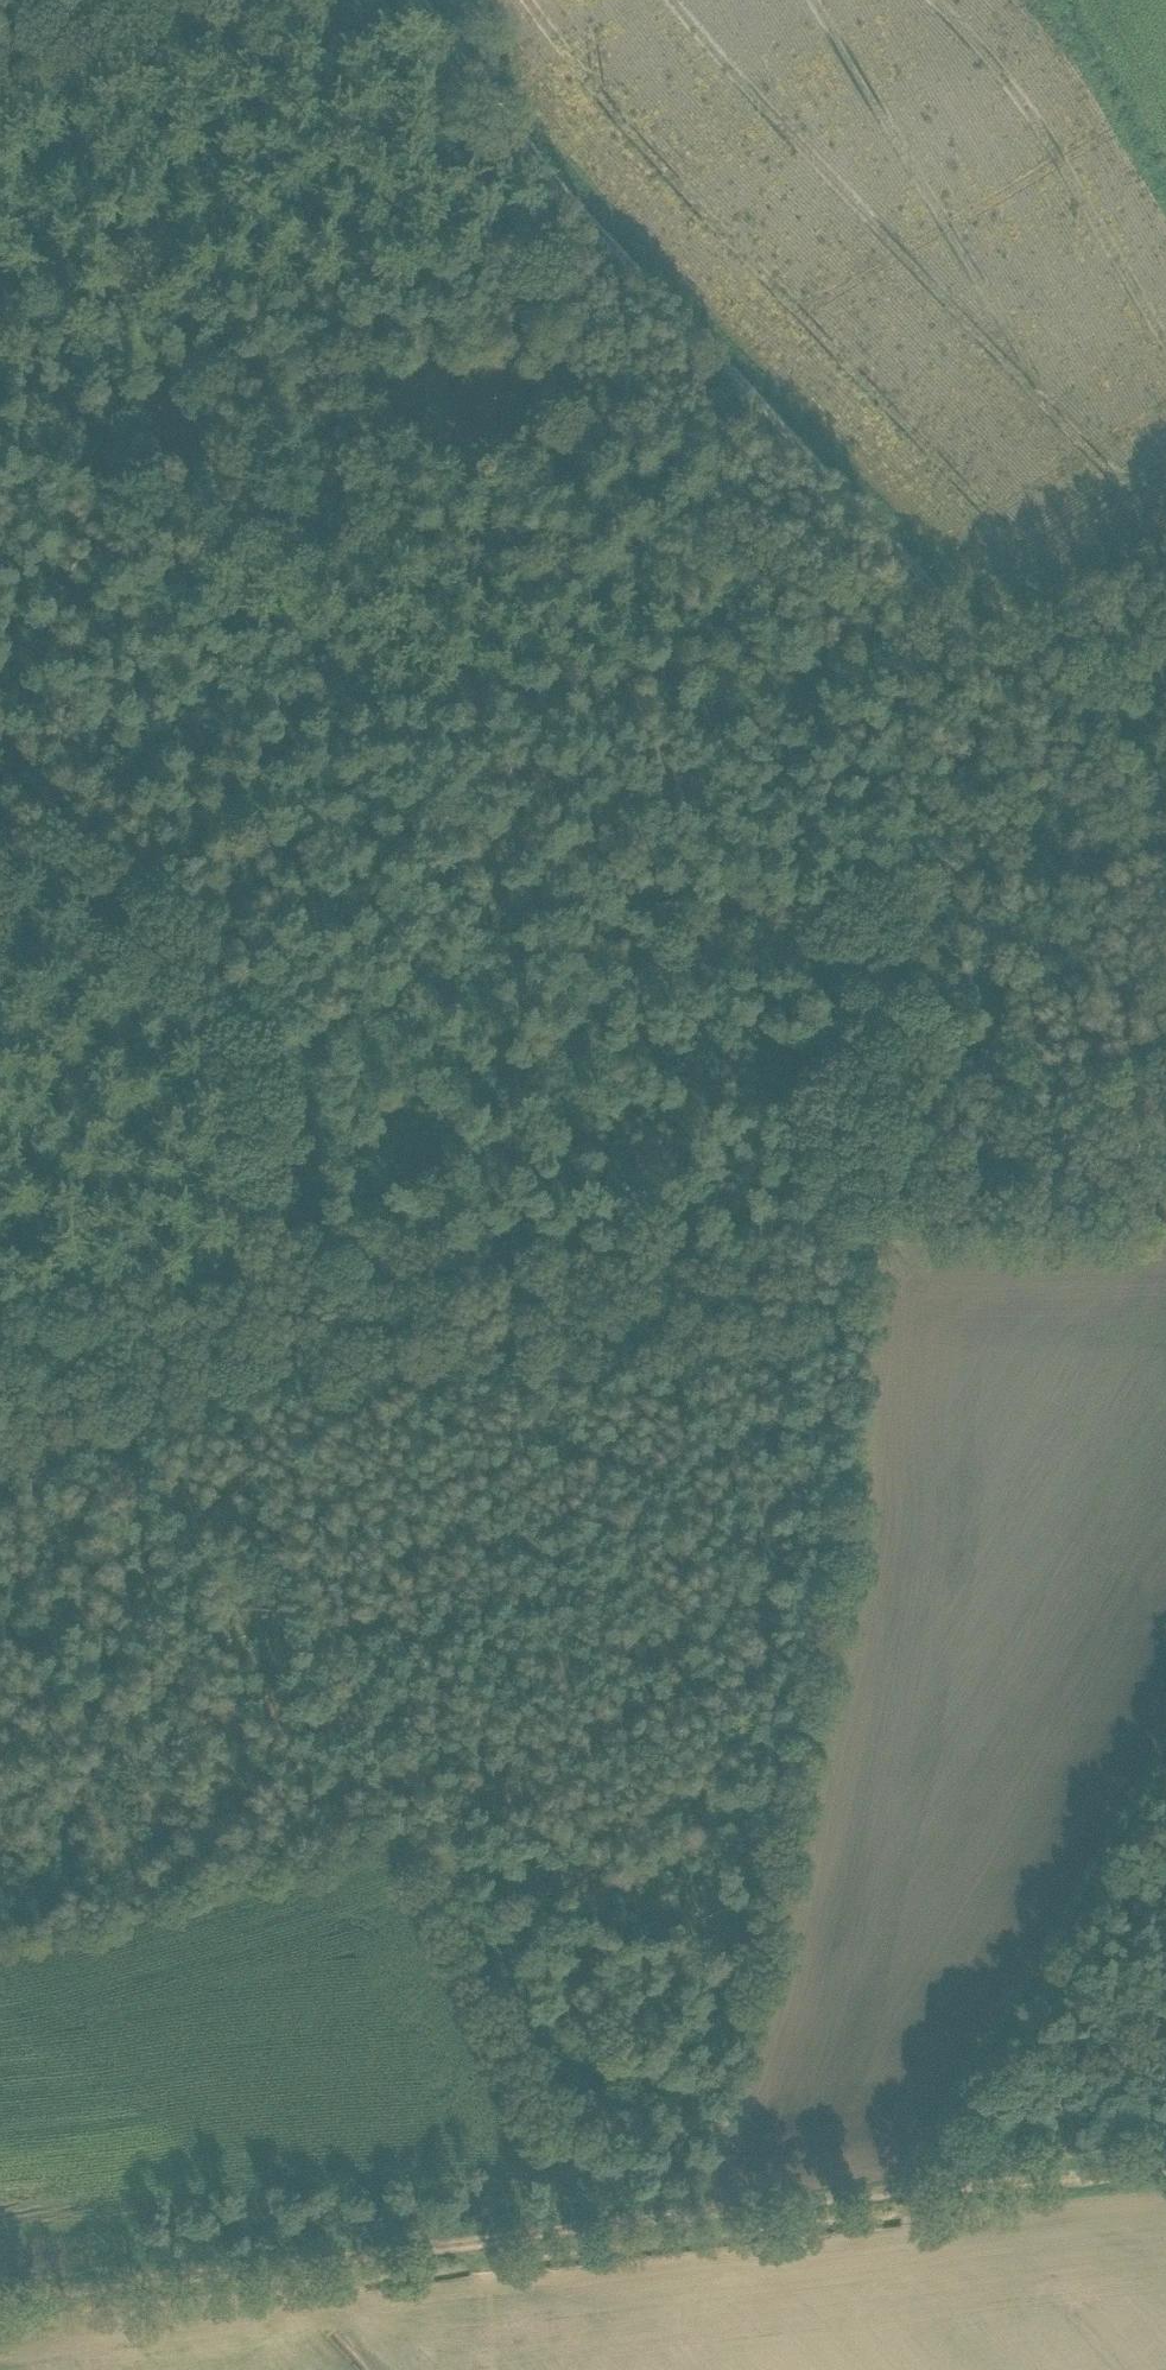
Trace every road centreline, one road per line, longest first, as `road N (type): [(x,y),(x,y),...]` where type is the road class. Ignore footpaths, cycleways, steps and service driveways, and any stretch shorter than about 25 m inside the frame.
road 1 (track): [(904,642),(893,889),(457,965),(257,988),(268,1390),(311,1542),(572,2114),(588,2226)]
road 2 (track): [(0,676),(181,570),(904,642)]
road 3 (track): [(422,0),(527,152),(950,601)]
road 4 (track): [(0,2301),(588,2226)]
road 5 (track): [(588,2226),(948,2191)]
road 6 (track): [(950,601),(994,640),(1023,652),(1165,627)]
road 7 (track): [(948,2191),(1165,2169)]
road 8 (track): [(527,152),(457,205),(368,235)]

